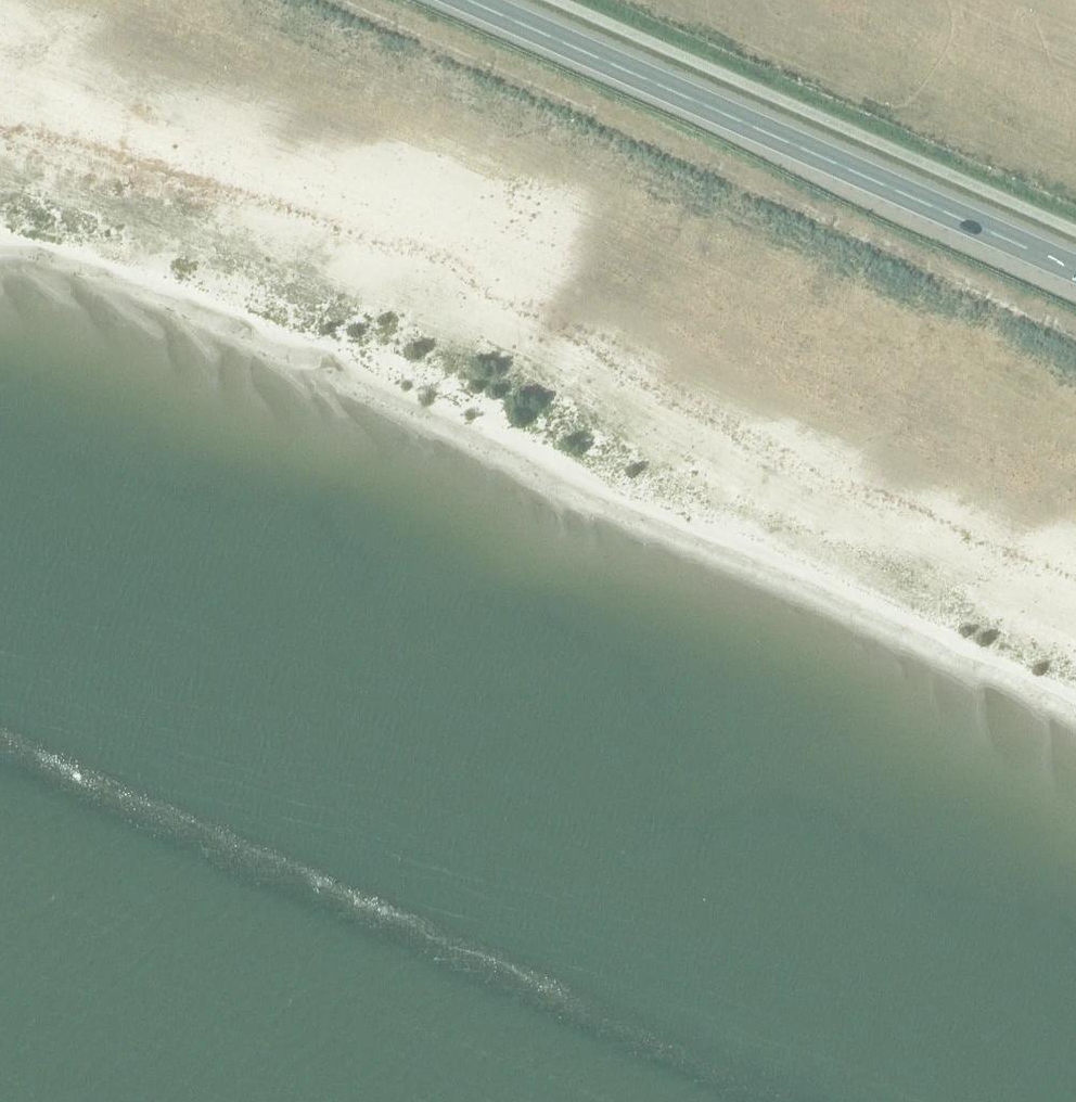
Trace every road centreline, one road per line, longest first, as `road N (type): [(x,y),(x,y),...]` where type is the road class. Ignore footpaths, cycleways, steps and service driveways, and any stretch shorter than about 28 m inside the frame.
road 1 (trunk): [(1075,266),(473,0)]

